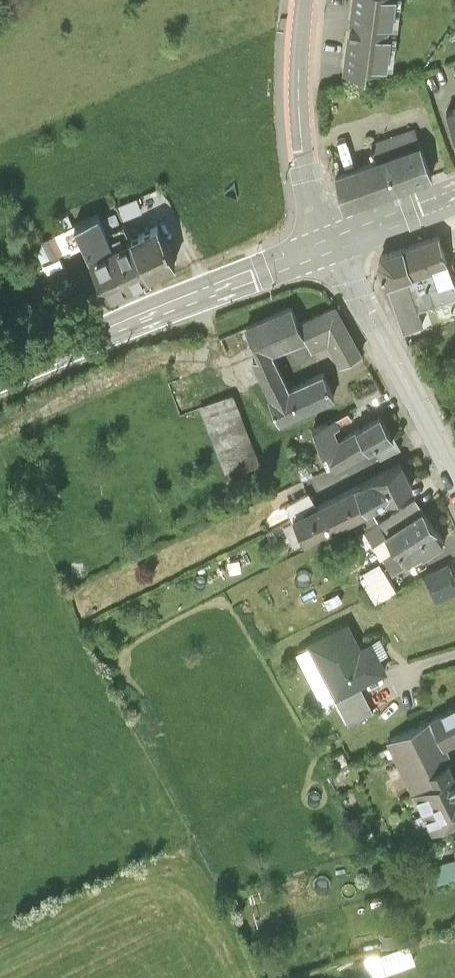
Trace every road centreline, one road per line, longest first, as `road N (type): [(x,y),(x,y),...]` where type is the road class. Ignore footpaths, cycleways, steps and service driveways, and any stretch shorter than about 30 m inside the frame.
road 1 (secondary): [(334,242),(0,380)]
road 2 (tertiary): [(454,473),(334,242)]
road 3 (tertiary): [(310,0),(301,124),(334,242)]
road 4 (secondary): [(334,242),(454,199)]

